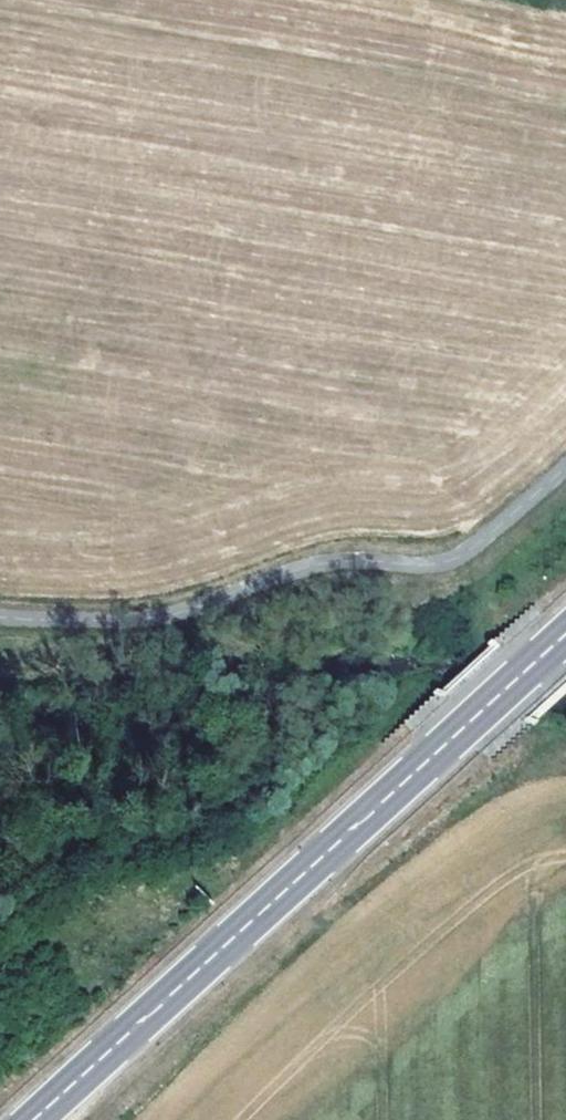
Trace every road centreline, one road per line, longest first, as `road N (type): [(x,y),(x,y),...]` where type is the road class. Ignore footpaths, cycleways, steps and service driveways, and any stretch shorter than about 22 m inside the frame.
road 1 (primary): [(38,1119),(565,640)]

